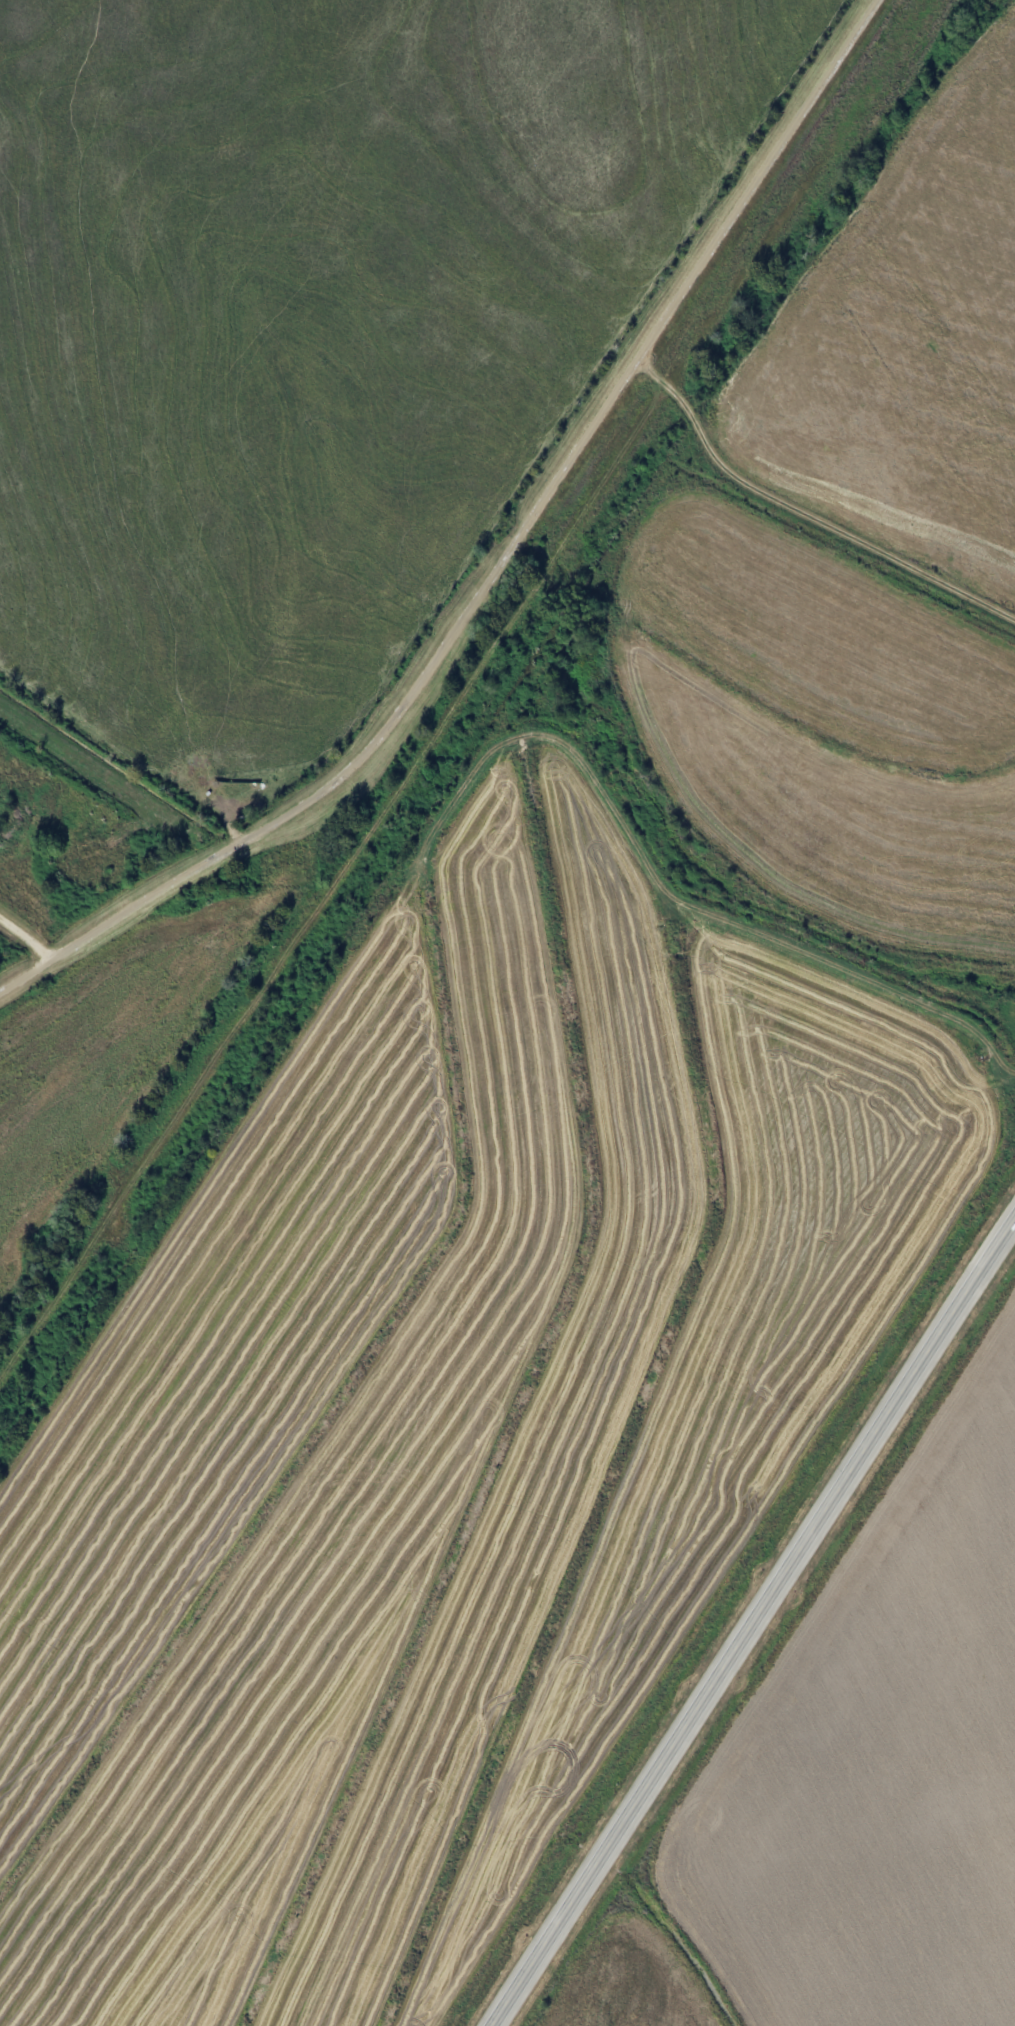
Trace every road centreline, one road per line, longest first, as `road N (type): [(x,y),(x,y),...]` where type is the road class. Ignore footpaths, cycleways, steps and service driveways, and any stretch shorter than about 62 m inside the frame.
road 1 (secondary): [(487,2025),(901,1389)]
road 2 (residential): [(0,989),(353,766),(394,722),(518,534)]
road 3 (residential): [(518,534),(877,0)]
road 4 (secondary): [(901,1389),(1014,1220)]

